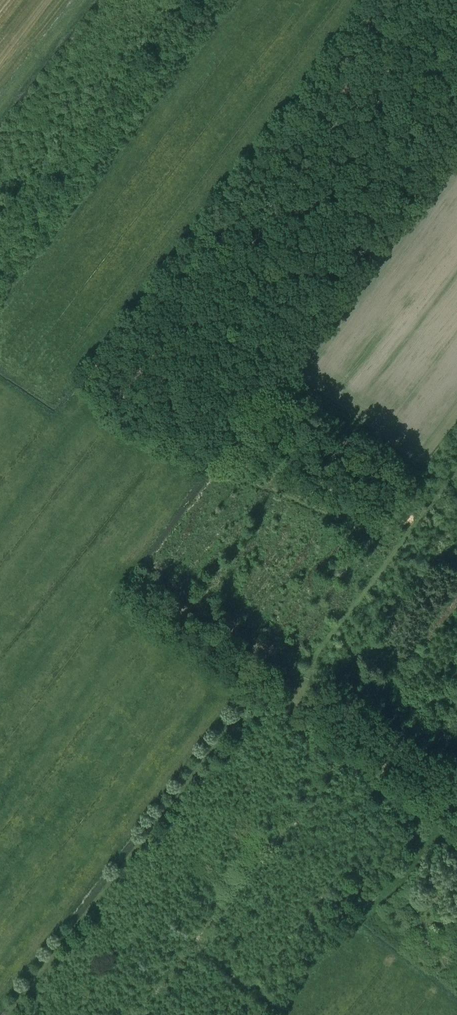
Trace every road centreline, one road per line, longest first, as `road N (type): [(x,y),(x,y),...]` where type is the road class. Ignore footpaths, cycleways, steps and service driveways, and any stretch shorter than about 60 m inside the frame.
road 1 (track): [(9,1014),(275,671),(303,689),(298,721),(456,838)]
road 2 (track): [(303,689),(310,663),(456,471)]

